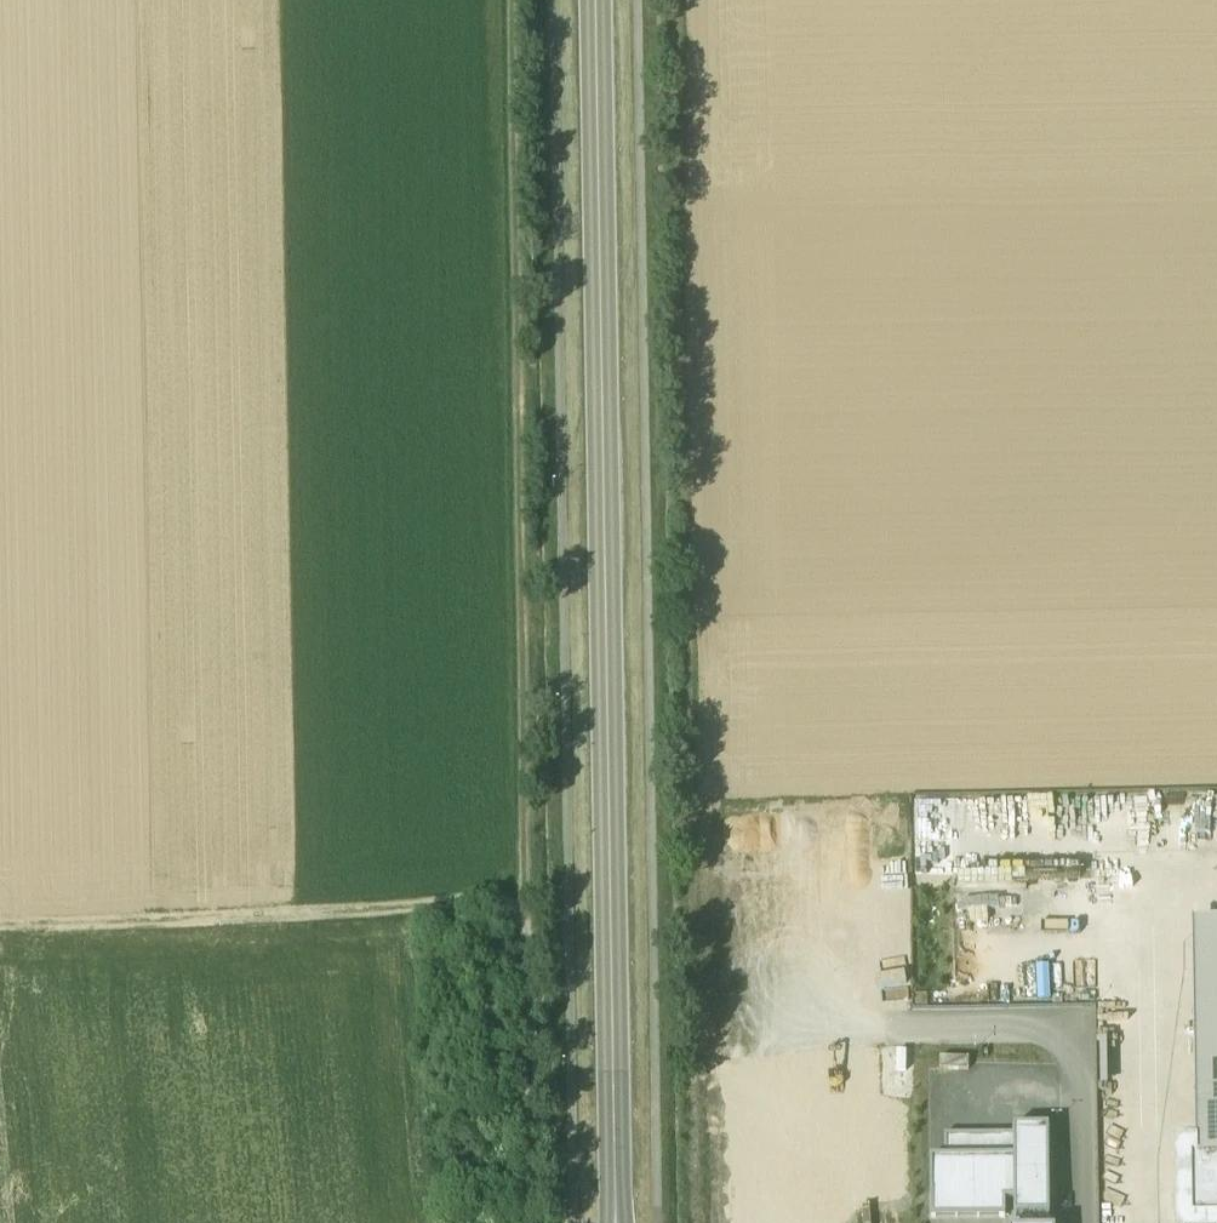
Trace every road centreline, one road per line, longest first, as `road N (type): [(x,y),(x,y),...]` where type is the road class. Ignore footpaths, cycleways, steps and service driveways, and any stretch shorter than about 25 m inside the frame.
road 1 (track): [(676,0),(698,1102),(693,1222)]
road 2 (track): [(538,1214),(538,961),(507,0)]
road 3 (primary): [(616,1211),(596,0)]
road 4 (track): [(534,907),(0,933)]

